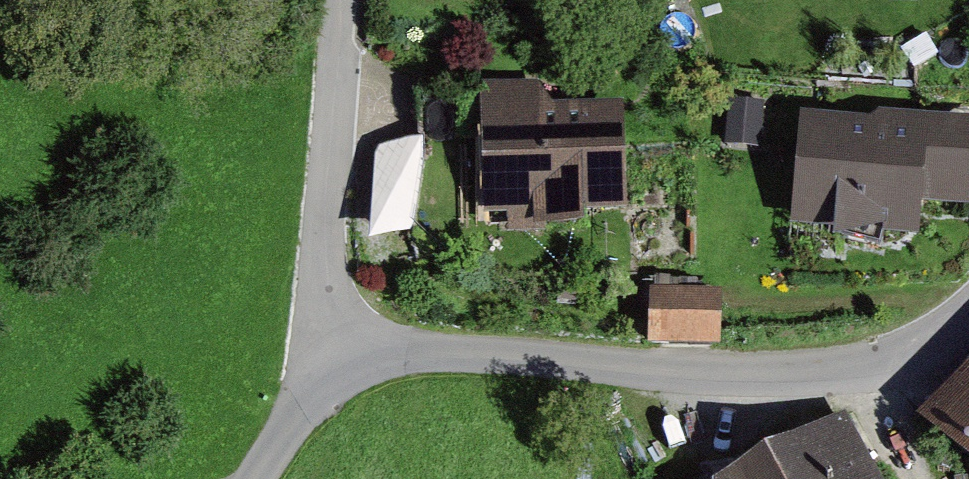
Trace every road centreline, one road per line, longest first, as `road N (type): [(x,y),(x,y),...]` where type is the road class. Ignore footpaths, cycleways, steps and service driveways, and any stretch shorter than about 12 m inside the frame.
road 1 (residential): [(968,315),(895,352),(791,371),(431,354),(348,373)]
road 2 (residential): [(346,0),(322,247),(348,373)]
road 3 (residential): [(348,373),(297,417),(254,478)]

